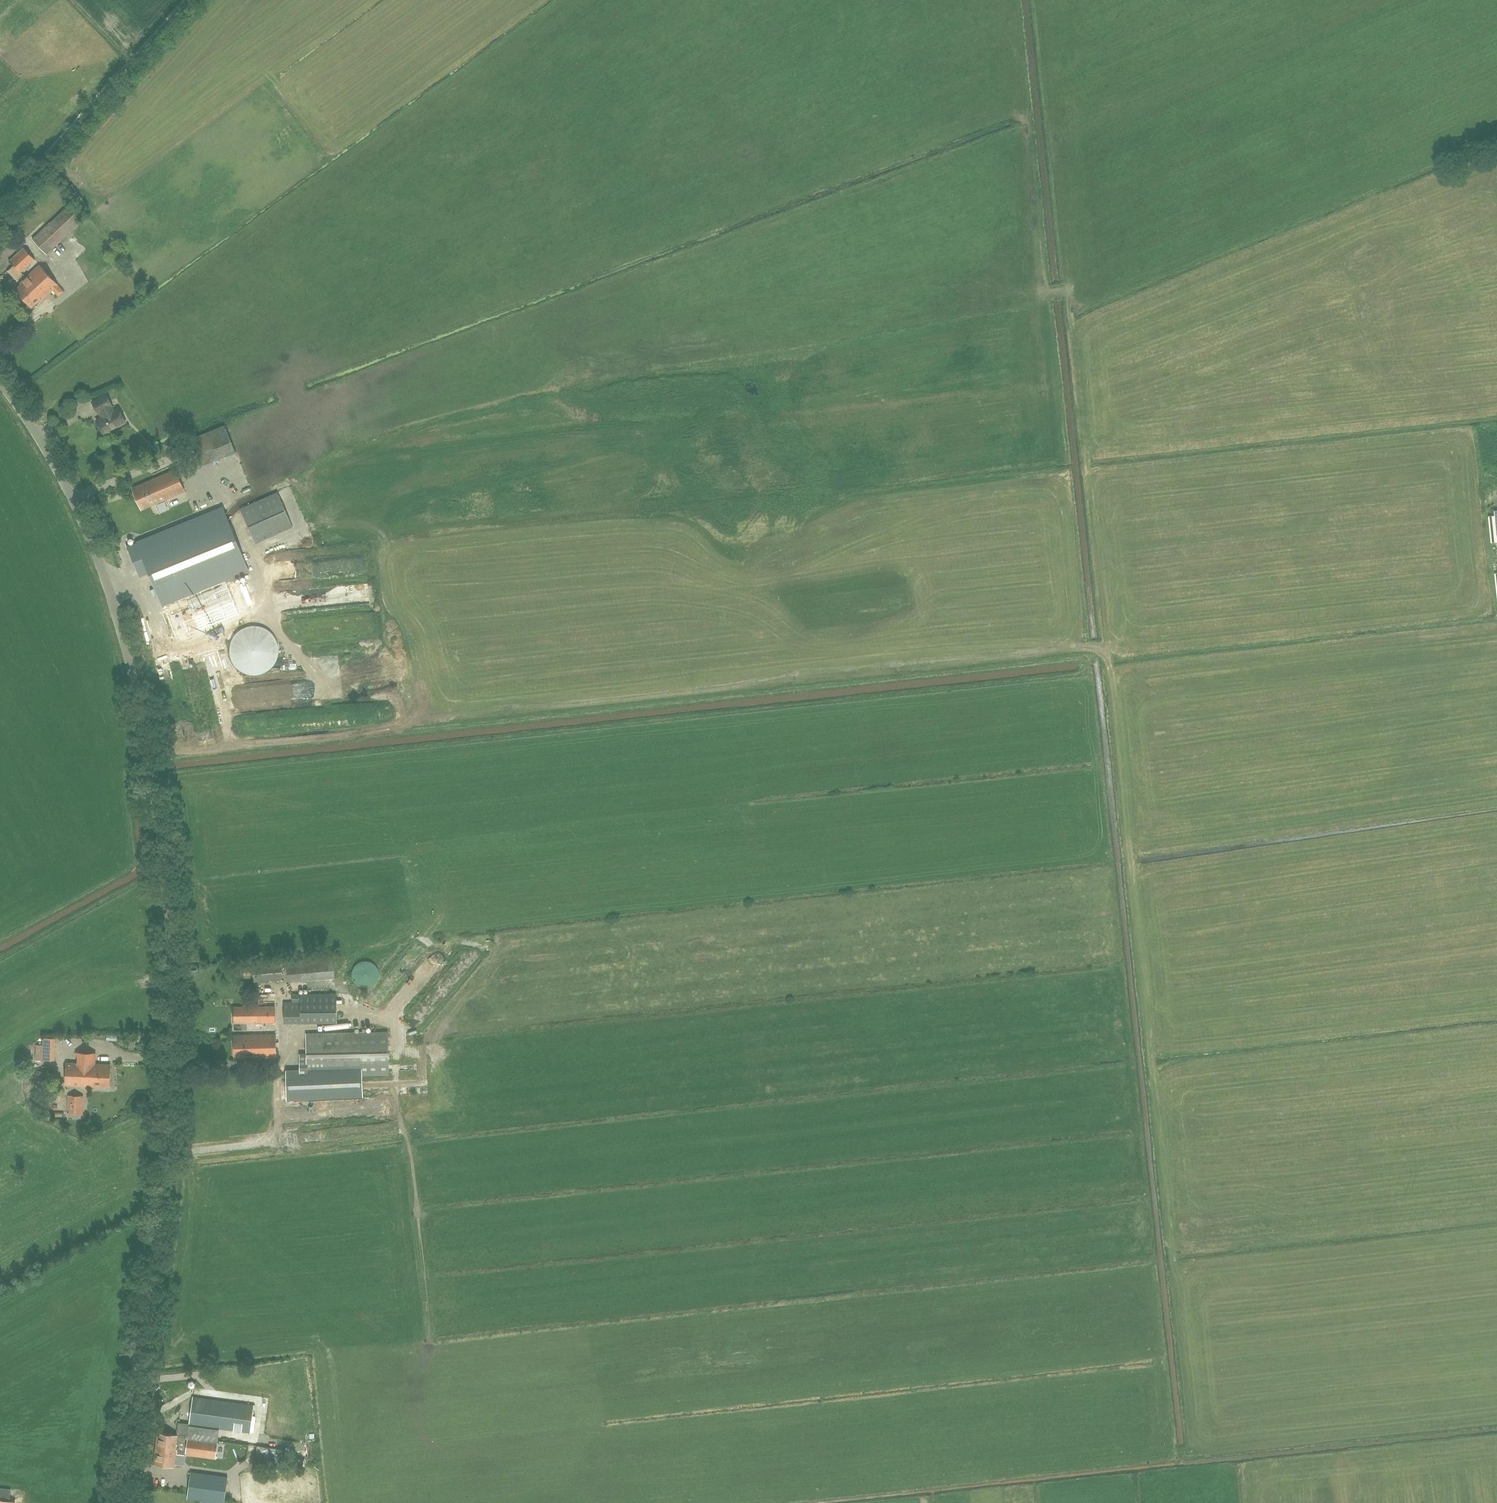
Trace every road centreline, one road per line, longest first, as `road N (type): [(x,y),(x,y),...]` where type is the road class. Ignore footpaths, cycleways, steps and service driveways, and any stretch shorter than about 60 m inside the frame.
road 1 (unclassified): [(124,1502),(180,1081),(167,869),(145,713),(113,596),(57,465),(0,382)]
road 2 (track): [(0,216),(200,0)]

